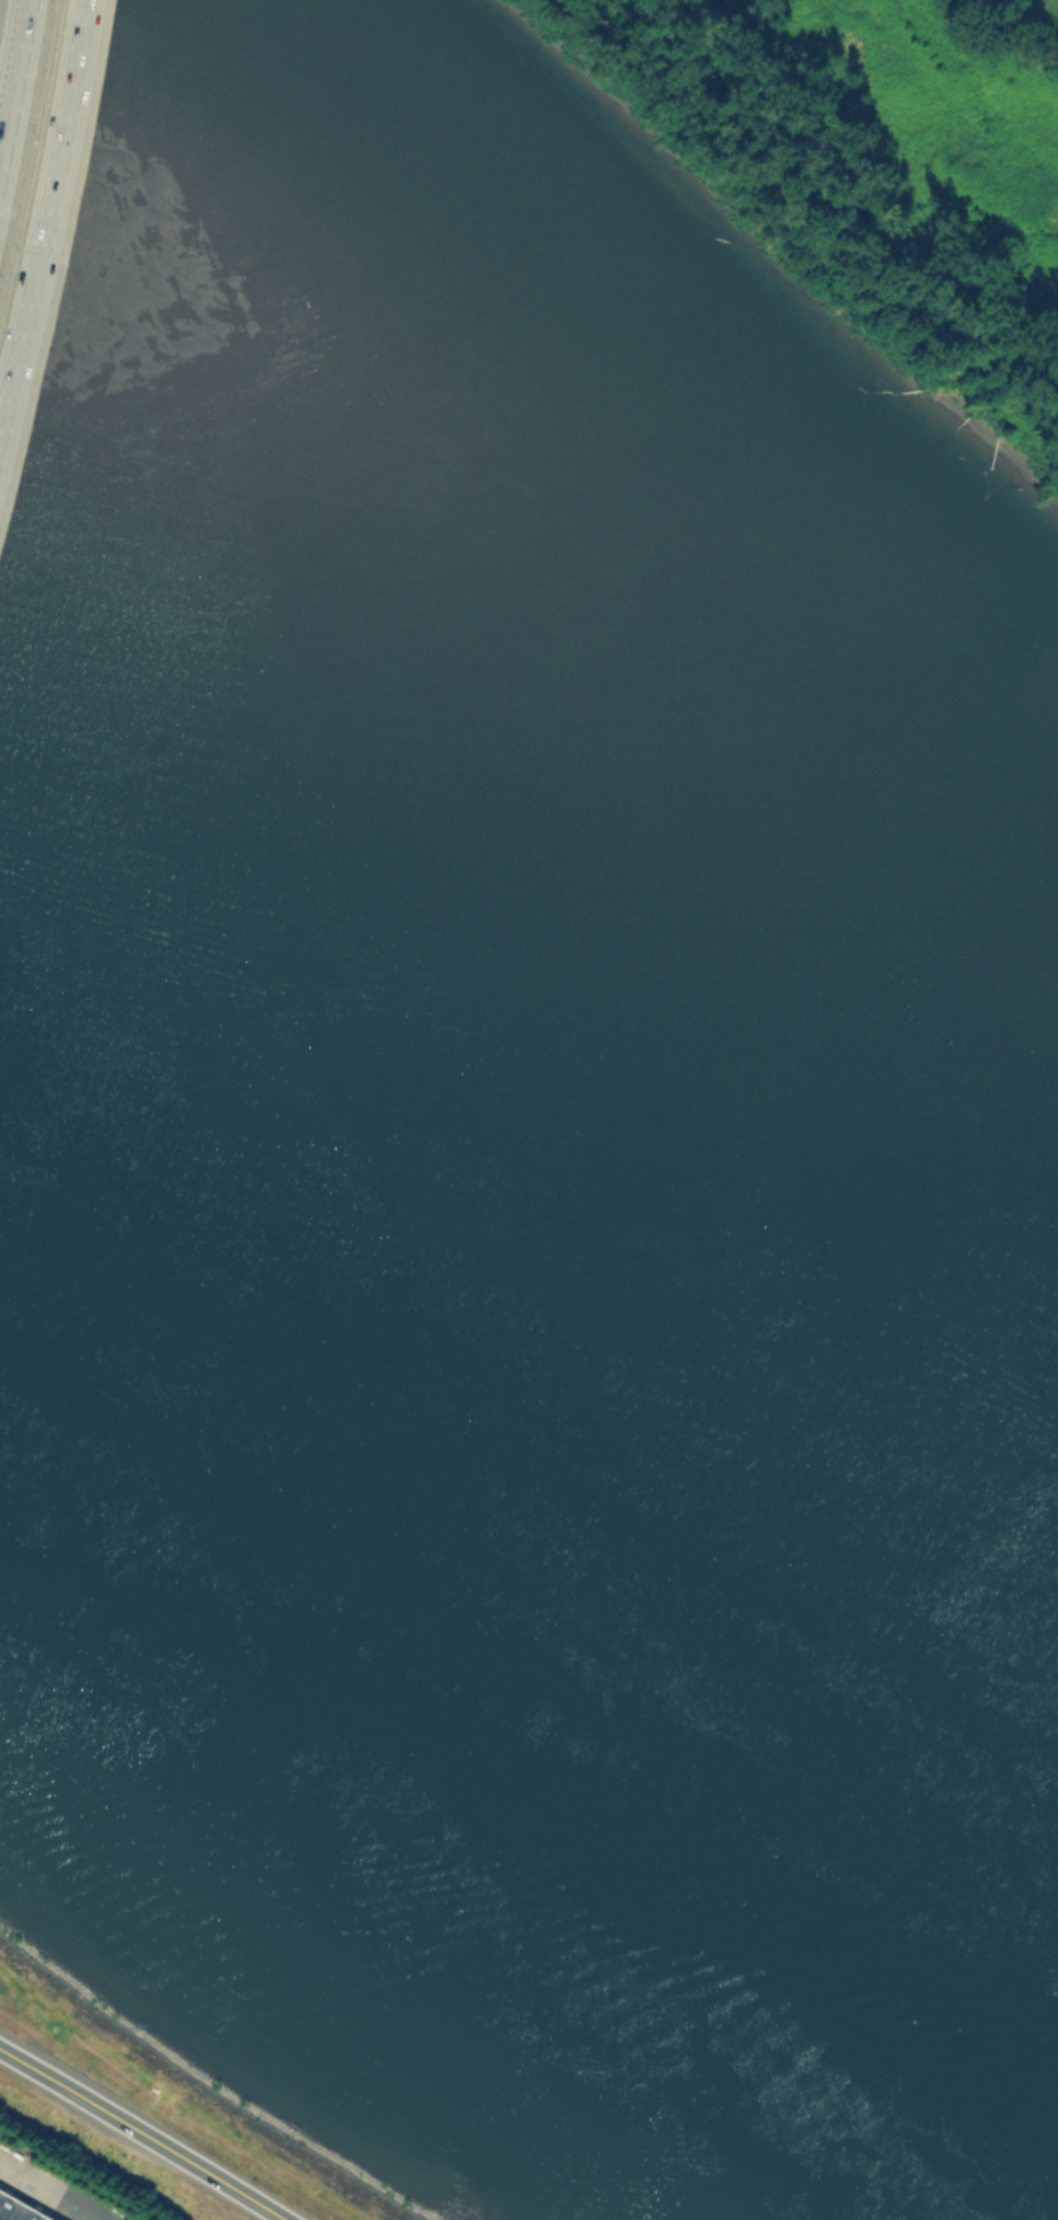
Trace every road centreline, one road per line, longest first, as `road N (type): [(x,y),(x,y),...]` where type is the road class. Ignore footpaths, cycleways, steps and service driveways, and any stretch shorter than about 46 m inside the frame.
road 1 (motorway): [(0,388),(76,0)]
road 2 (secondary): [(0,2048),(286,2219)]
road 3 (motorway): [(35,0),(0,194)]

